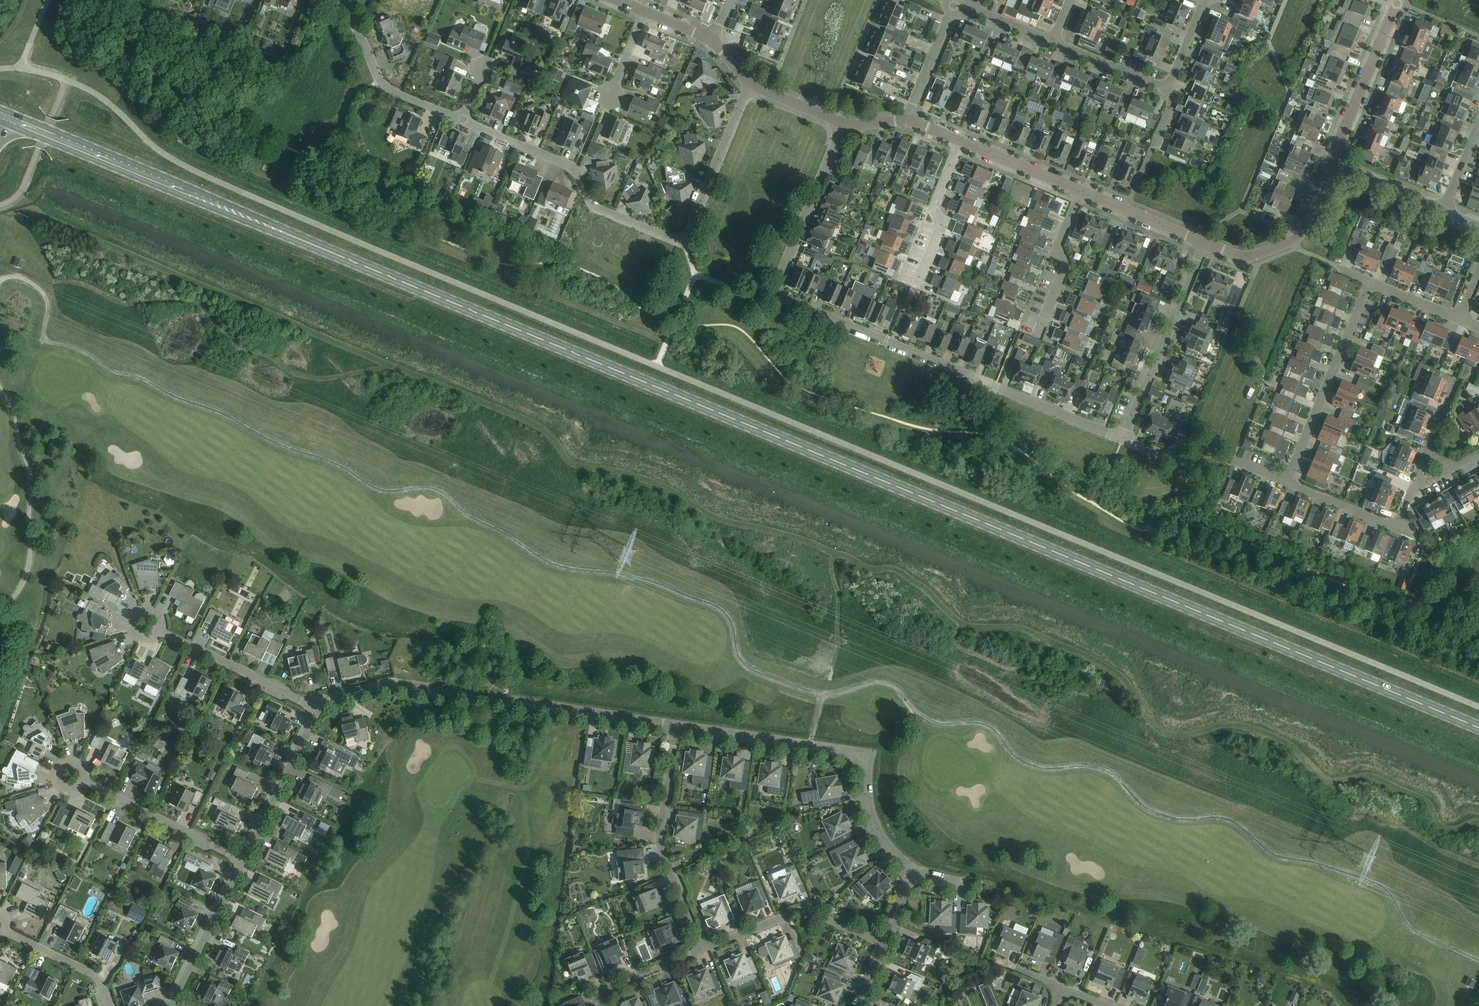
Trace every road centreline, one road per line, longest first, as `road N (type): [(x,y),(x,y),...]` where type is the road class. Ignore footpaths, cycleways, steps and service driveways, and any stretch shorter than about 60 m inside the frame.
road 1 (primary): [(1478,728),(12,120)]
road 2 (residential): [(1122,438),(776,294),(844,125)]
road 3 (residential): [(751,88),(686,244),(596,208),(573,168),(459,118)]
road 4 (residential): [(674,725),(396,685),(316,705)]
road 5 (residential): [(913,871),(875,828),(861,756),(674,725)]
road 6 (residential): [(1288,483),(1370,279),(1455,314)]
road 7 (residential): [(703,950),(656,843),(674,725)]
road 8 (residential): [(1122,438),(1202,238)]
road 9 (residential): [(703,950),(800,910),(884,944)]
road 10 (tertiary): [(1330,164),(1301,228),(1285,244),(1256,255),(1202,238)]
road 11 (residential): [(459,118),(384,86),(339,0)]
road 12 (residential): [(243,859),(83,783)]
road 13 (residential): [(1394,0),(1330,164)]
road 14 (residential): [(316,705),(160,632)]
road 15 (residential): [(316,705),(243,859)]
road 16 (residential): [(243,859),(167,1005)]
road 17 (residential): [(1288,483),(1397,529),(1413,492)]
road 18 (residential): [(918,281),(962,139)]
road 19 (residential): [(1041,324),(1060,273),(1057,245),(1080,190)]
road 20 (residential): [(107,1005),(95,978),(3,930)]
road 21 (tertiary): [(1202,238),(1080,190)]
road 22 (tertiary): [(1080,190),(962,139)]
road 23 (residential): [(602,1005),(597,993),(703,950)]
road 24 (residential): [(1167,91),(1052,46)]
road 25 (tertiary): [(1444,210),(1330,164)]

